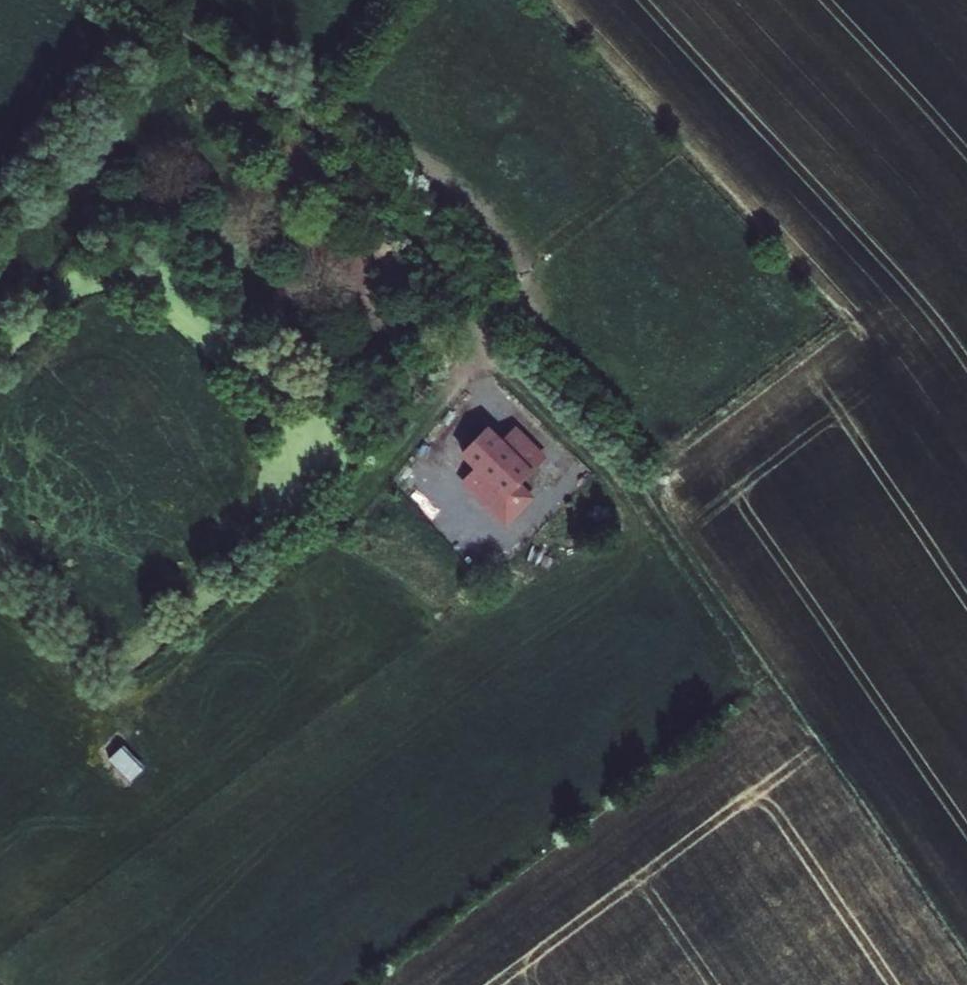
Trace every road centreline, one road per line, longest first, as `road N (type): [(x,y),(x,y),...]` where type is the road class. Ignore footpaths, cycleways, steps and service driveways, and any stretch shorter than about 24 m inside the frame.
road 1 (track): [(114,0),(334,147),(464,327),(376,472),(147,695)]

